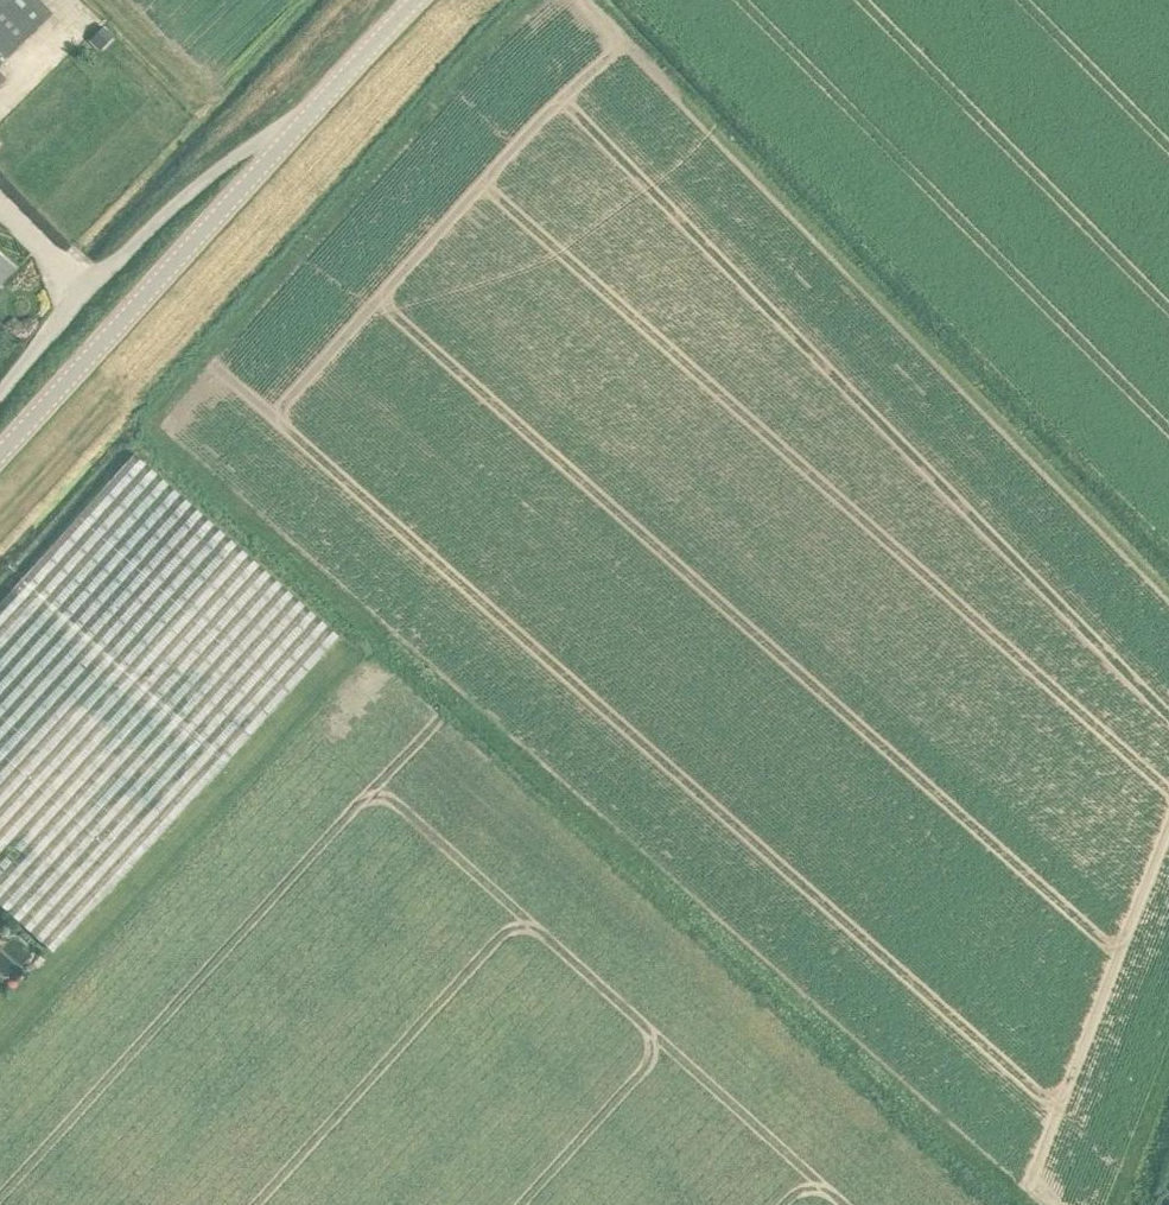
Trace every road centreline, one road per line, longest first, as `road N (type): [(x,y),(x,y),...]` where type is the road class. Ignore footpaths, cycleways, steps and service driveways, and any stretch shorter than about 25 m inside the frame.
road 1 (tertiary): [(0,455),(426,0)]

